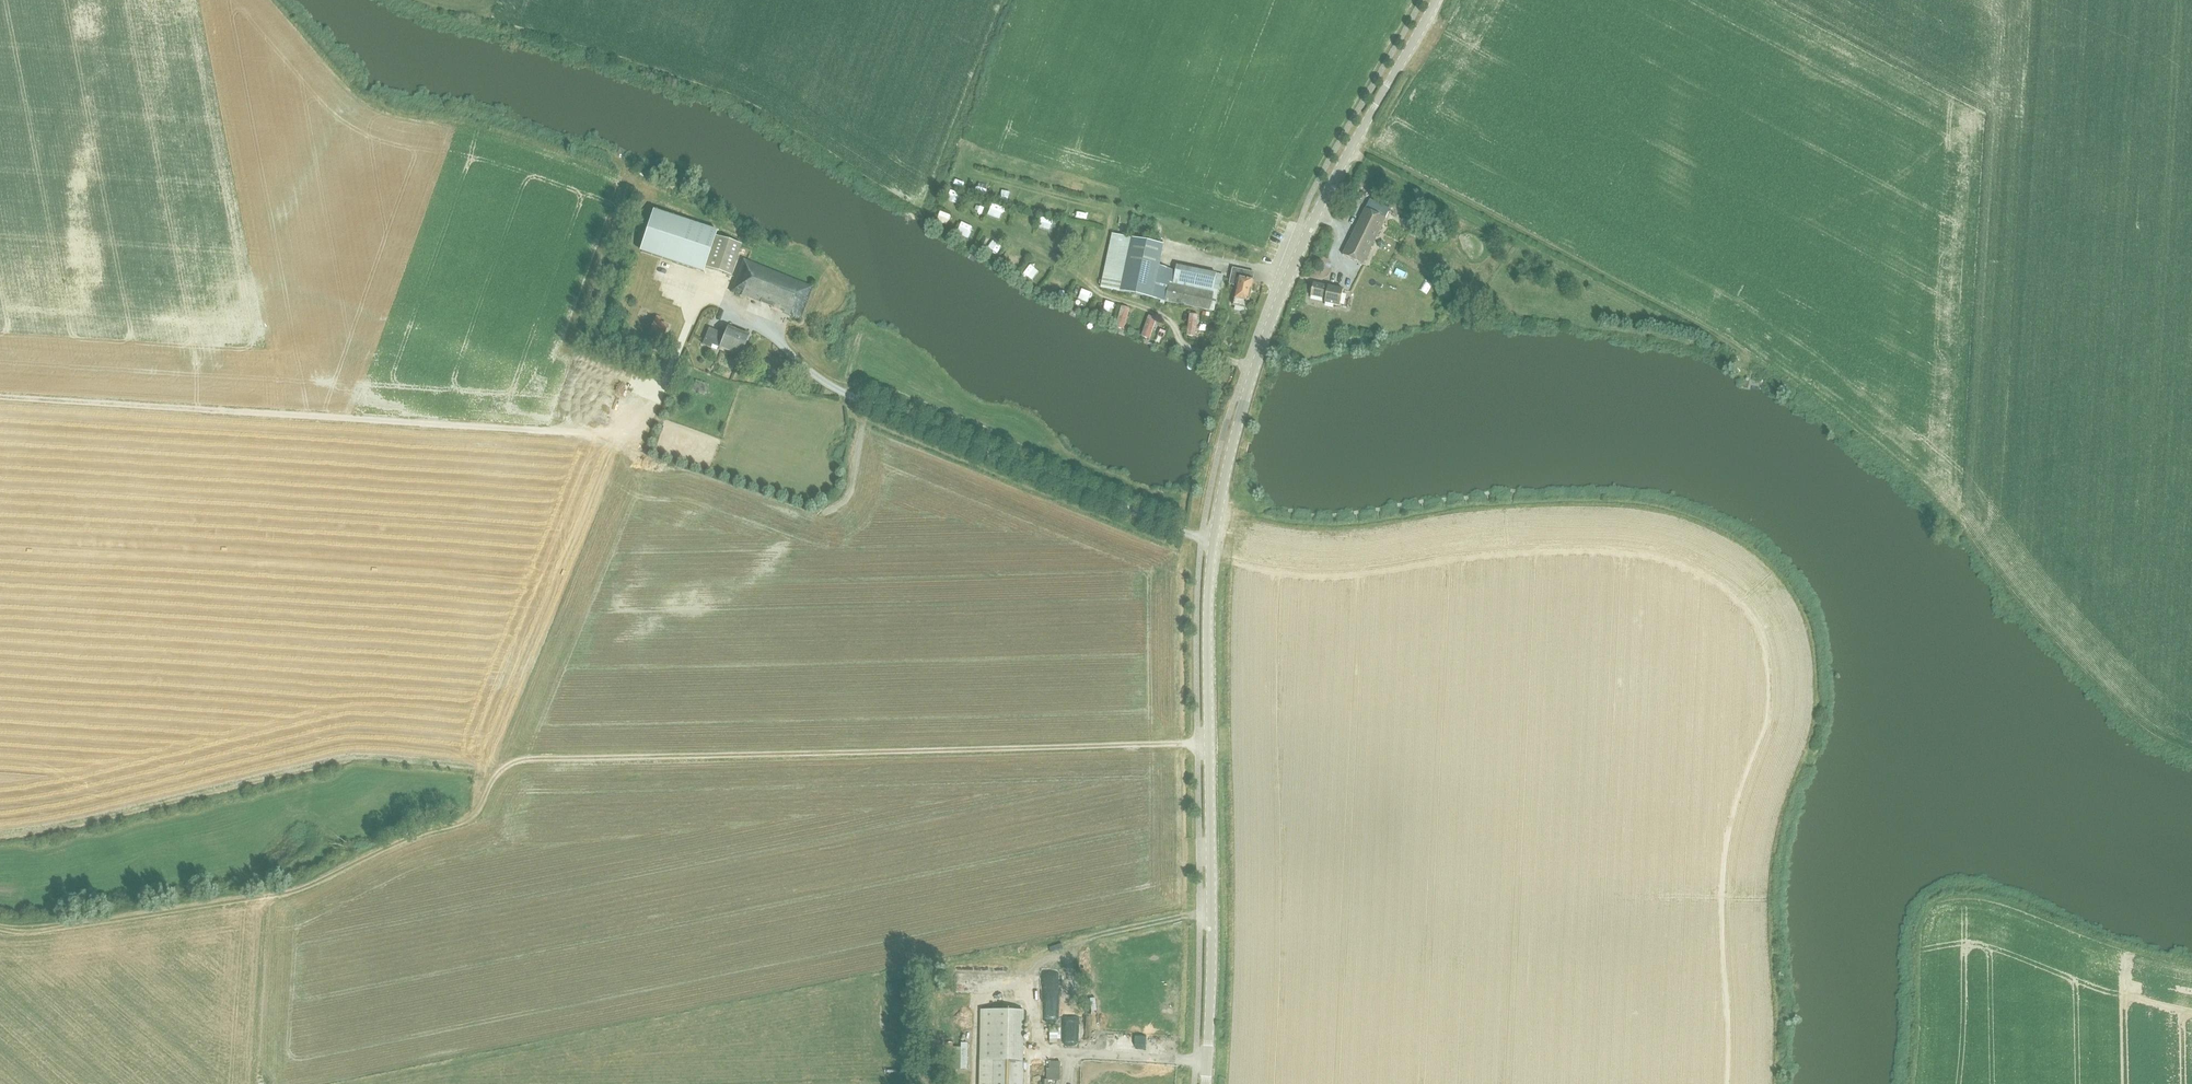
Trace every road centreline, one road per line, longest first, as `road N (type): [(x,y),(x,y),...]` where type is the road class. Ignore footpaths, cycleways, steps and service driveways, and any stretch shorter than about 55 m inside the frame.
road 1 (unclassified): [(1207,1083),(1208,599),(1234,441),(1290,274),(1437,0)]

